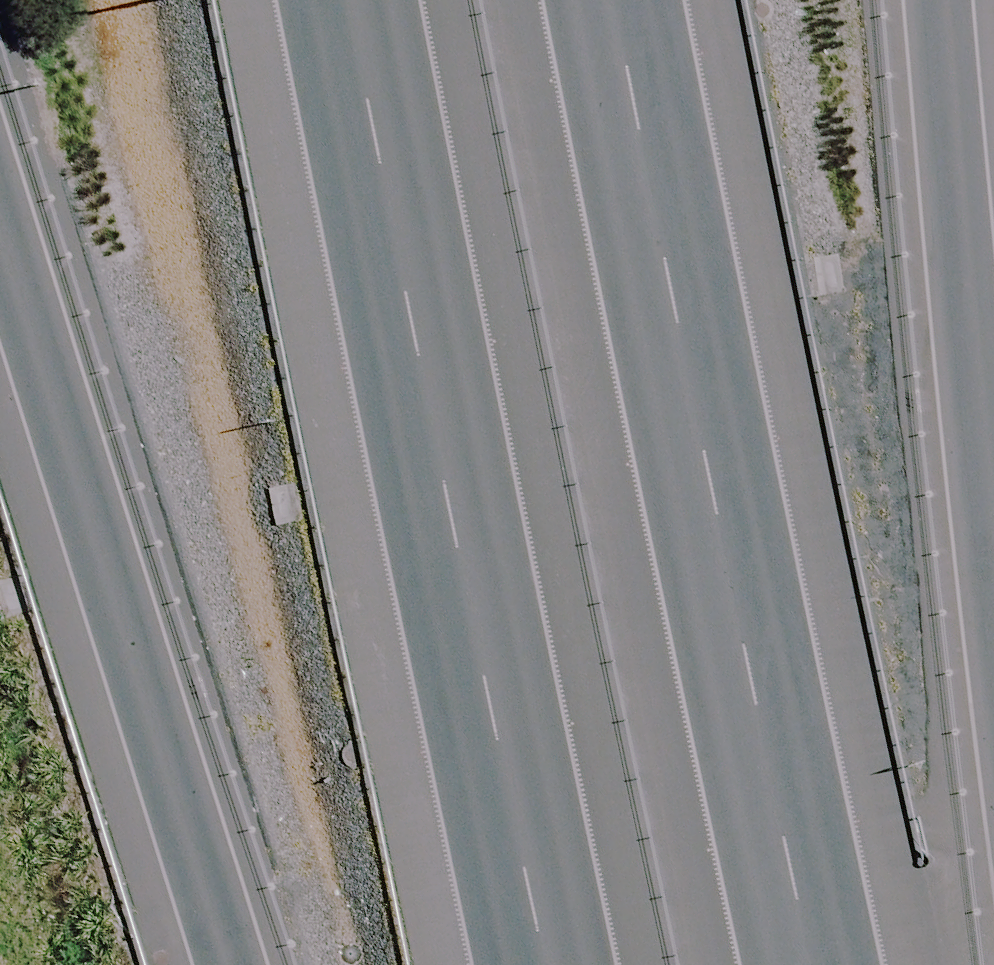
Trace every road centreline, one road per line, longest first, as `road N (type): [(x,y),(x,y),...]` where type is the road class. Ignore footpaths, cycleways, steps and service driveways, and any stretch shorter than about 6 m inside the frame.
road 1 (motorway): [(615,0),(810,964)]
road 2 (motorway): [(540,964),(375,0)]
road 3 (motorway): [(234,964),(0,210)]
road 4 (motorway): [(941,0),(993,540)]

